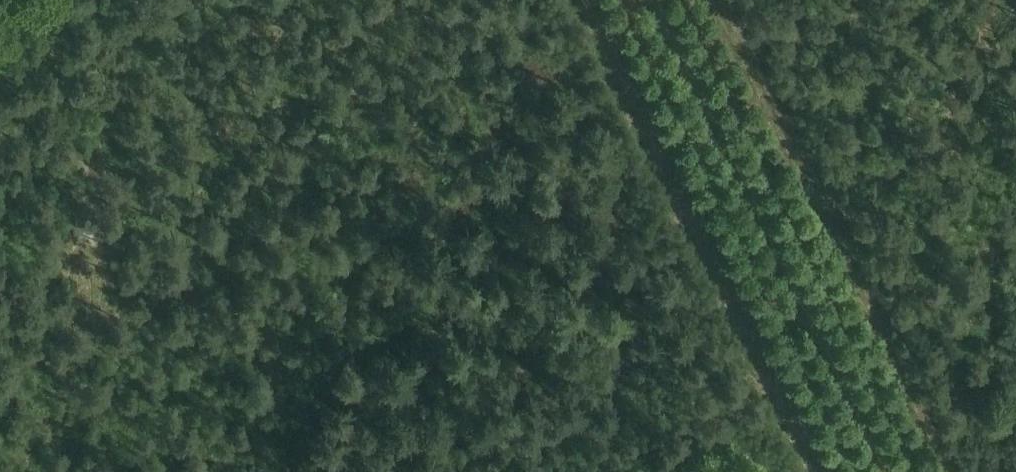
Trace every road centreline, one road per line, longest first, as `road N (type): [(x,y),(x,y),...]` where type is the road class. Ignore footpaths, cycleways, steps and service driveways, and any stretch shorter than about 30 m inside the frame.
road 1 (track): [(645,0),(880,471)]

